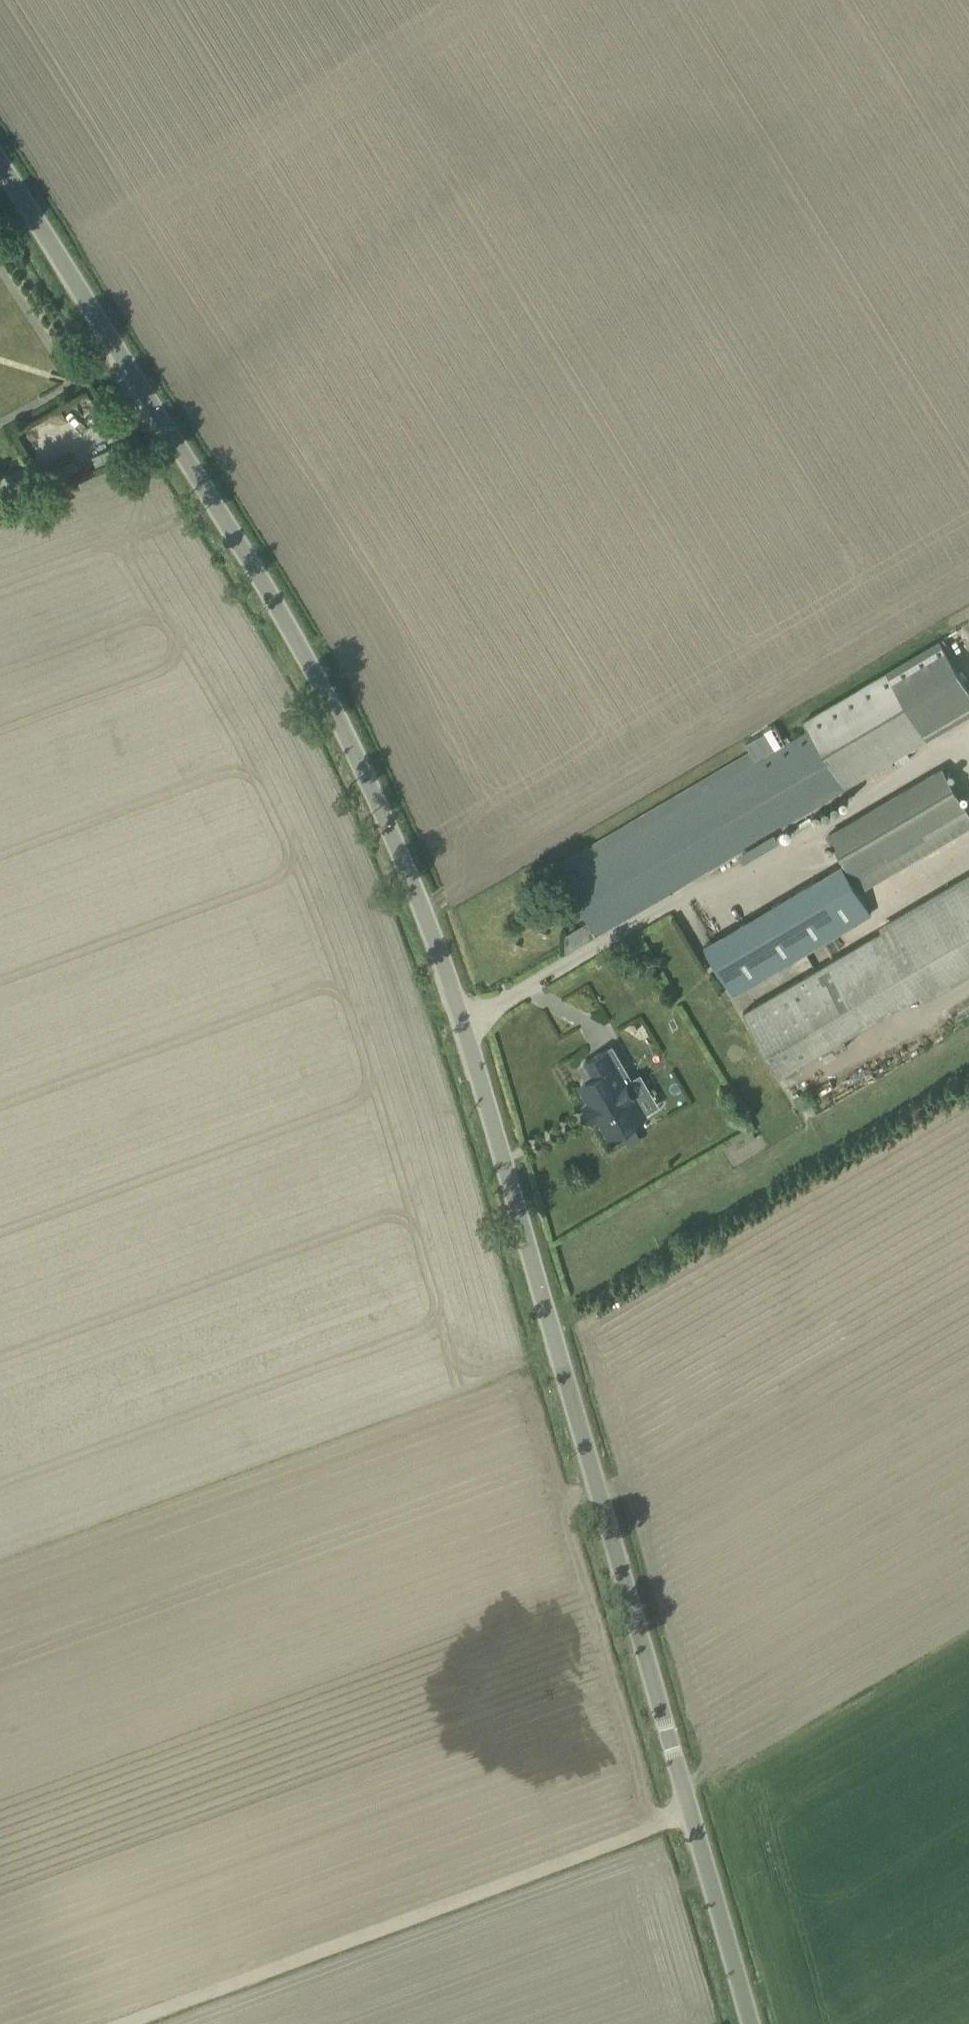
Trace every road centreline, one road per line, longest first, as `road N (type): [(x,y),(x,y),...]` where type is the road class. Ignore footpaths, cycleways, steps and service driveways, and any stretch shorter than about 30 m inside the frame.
road 1 (unclassified): [(747,2023),(450,997),(237,551),(0,160)]

